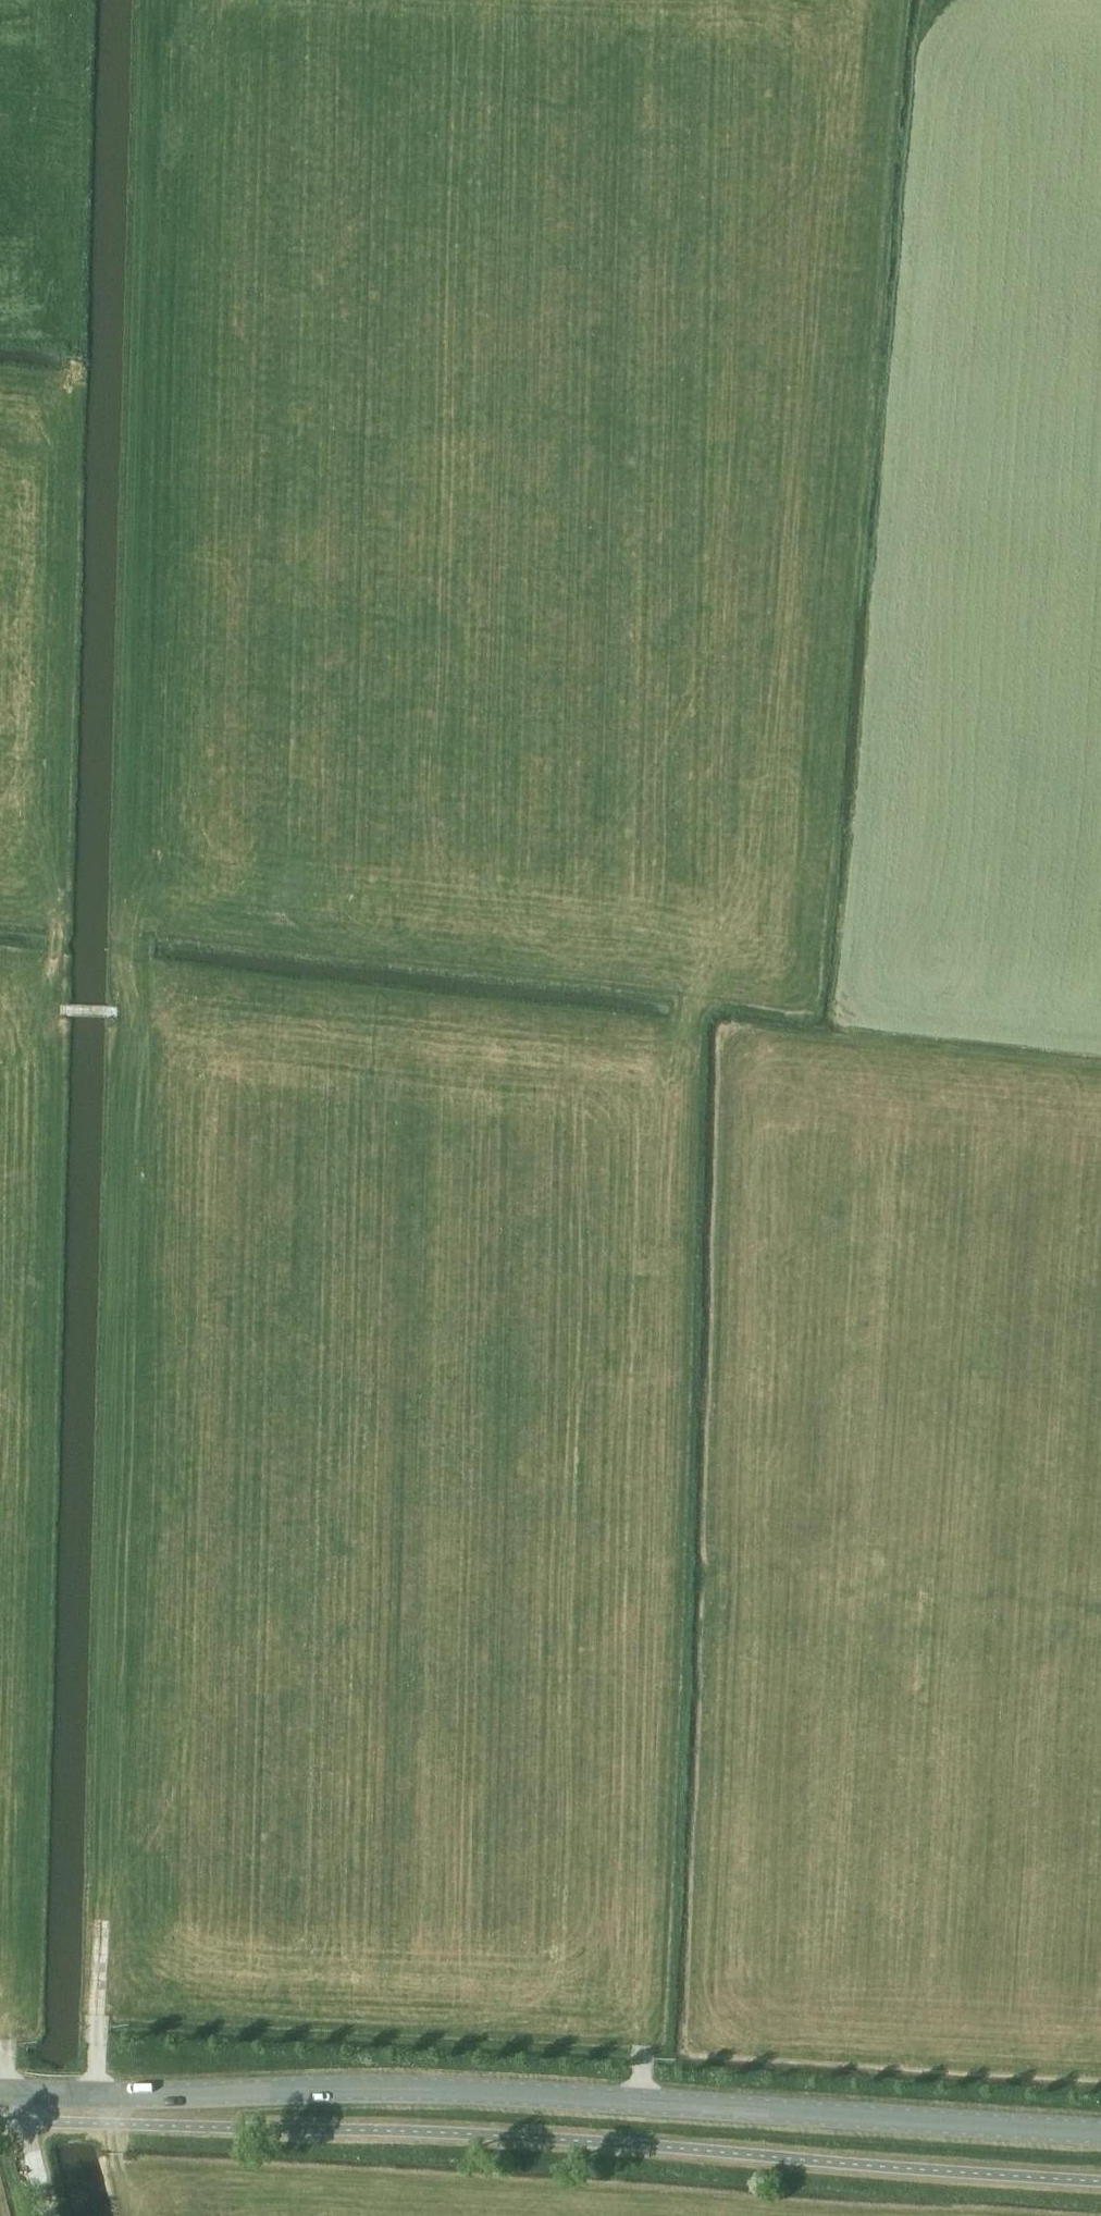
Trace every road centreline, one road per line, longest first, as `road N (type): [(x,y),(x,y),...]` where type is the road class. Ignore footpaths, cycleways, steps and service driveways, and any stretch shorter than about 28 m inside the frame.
road 1 (secondary): [(1100,2130),(478,2090),(0,2090)]

